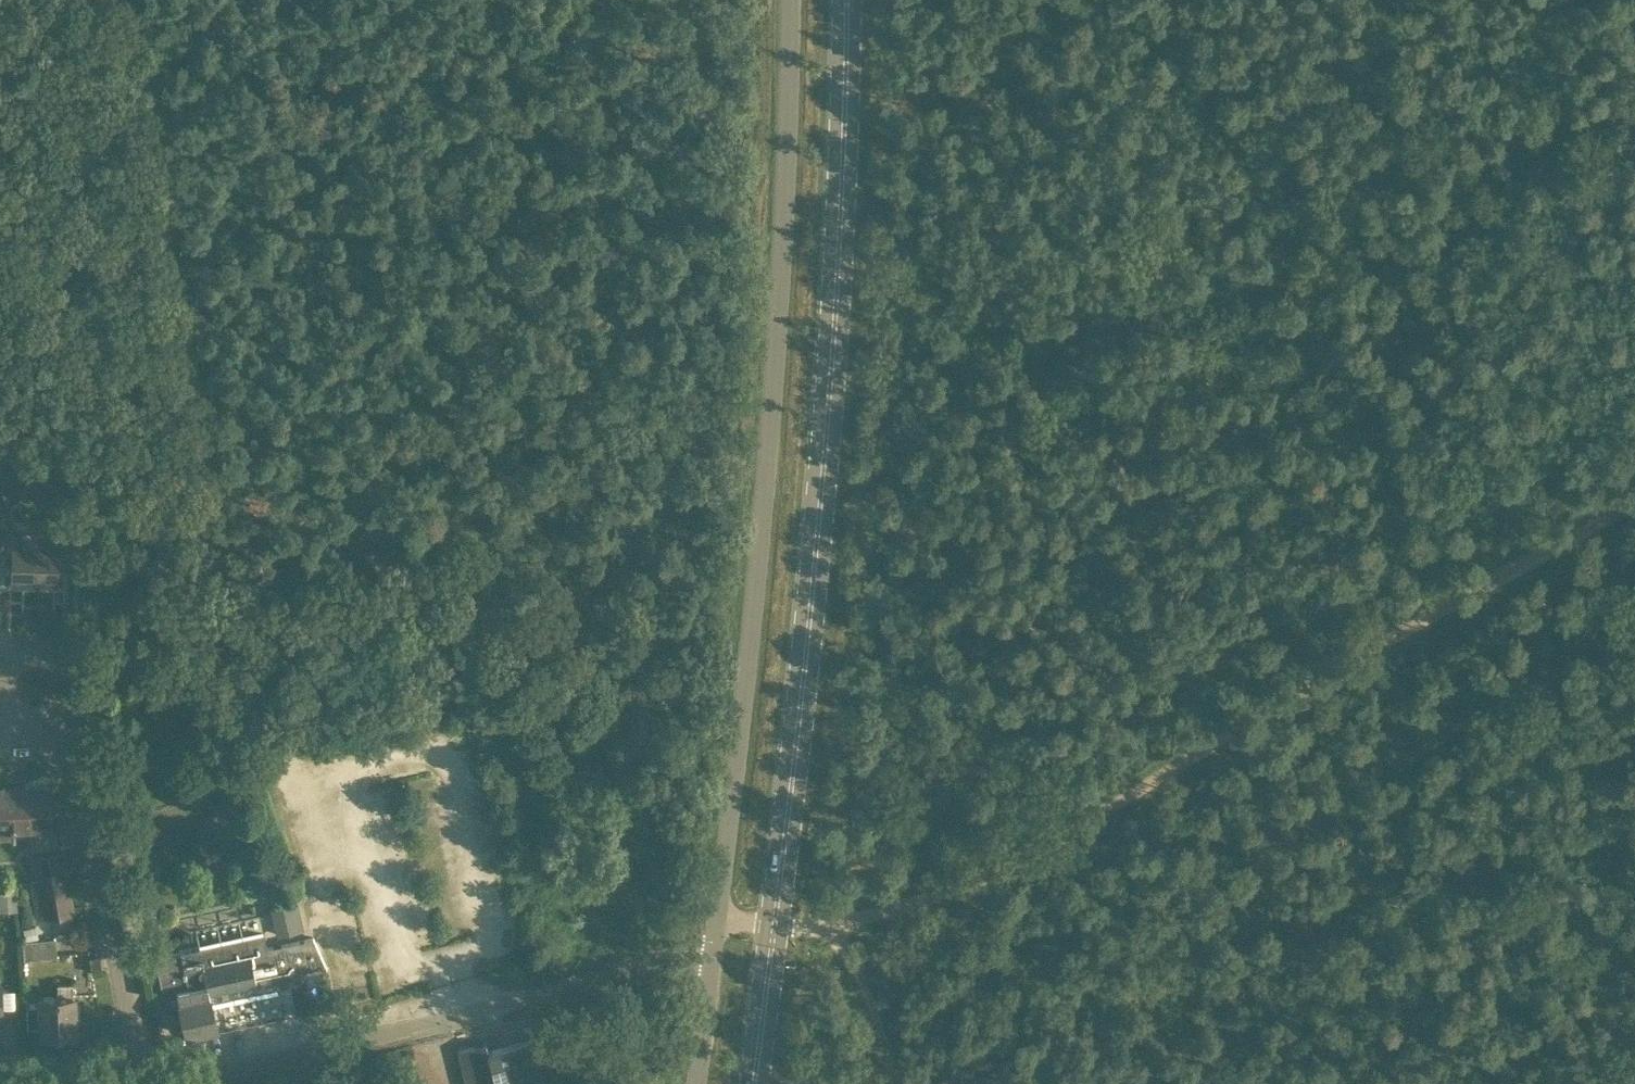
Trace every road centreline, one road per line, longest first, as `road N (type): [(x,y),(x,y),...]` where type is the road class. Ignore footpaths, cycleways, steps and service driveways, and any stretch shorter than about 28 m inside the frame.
road 1 (primary): [(754,1083),(837,304),(846,0)]
road 2 (unclassified): [(790,0),(757,576),(712,954)]
road 3 (track): [(1634,499),(1068,831)]
road 4 (unclassified): [(712,954),(684,953),(187,1083)]
road 5 (track): [(1068,831),(997,869),(831,928)]
road 6 (track): [(888,1083),(878,1021),(831,928)]
road 7 (unclassified): [(712,954),(695,1083)]

